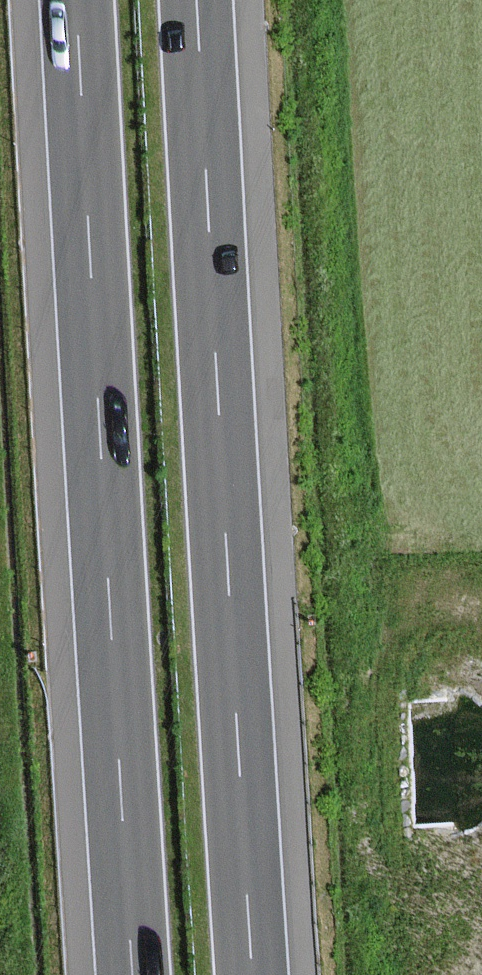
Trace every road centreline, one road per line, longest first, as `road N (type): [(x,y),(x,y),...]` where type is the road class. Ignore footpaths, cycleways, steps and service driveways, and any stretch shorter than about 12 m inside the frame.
road 1 (motorway): [(76,0),(134,974)]
road 2 (motorway): [(254,974),(198,0)]

